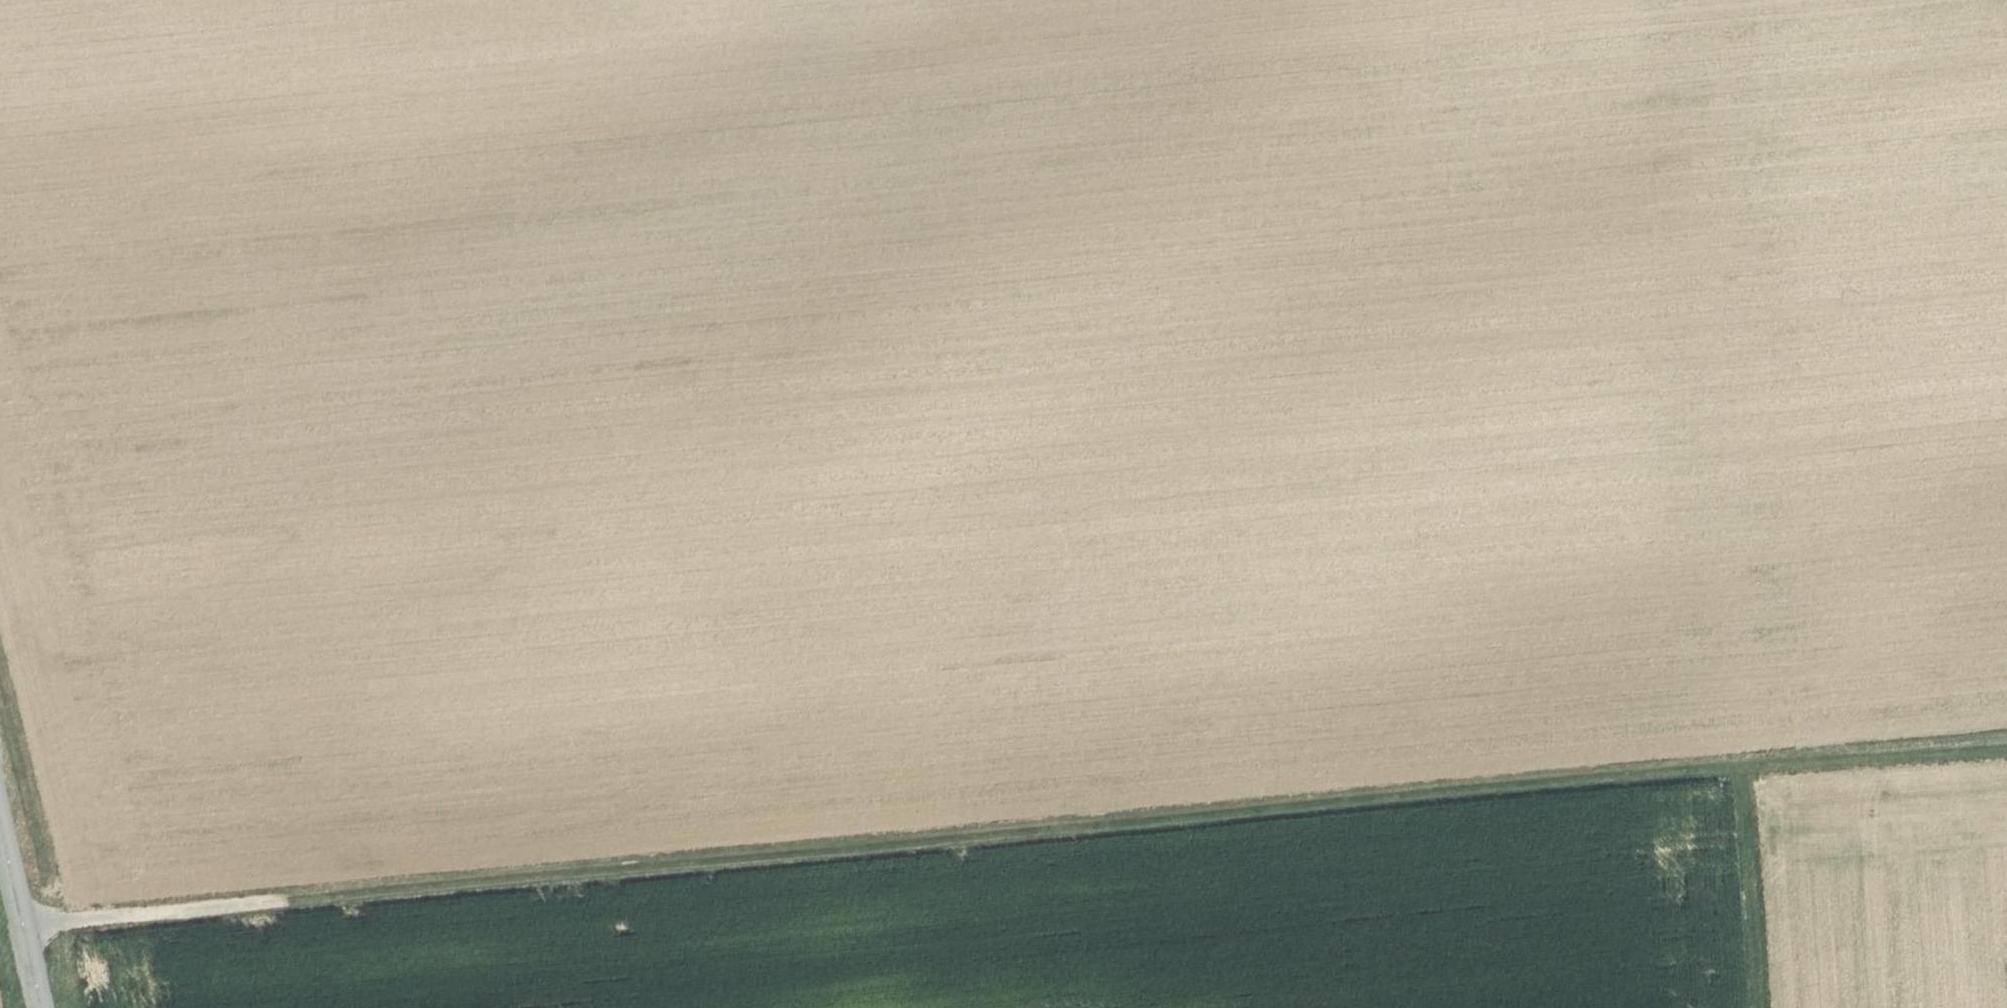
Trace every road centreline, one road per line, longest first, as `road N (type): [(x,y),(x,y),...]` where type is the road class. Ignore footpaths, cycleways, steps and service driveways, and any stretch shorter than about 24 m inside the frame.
road 1 (track): [(24,934),(1746,768),(1763,1007)]
road 2 (tertiary): [(40,1007),(0,830)]

